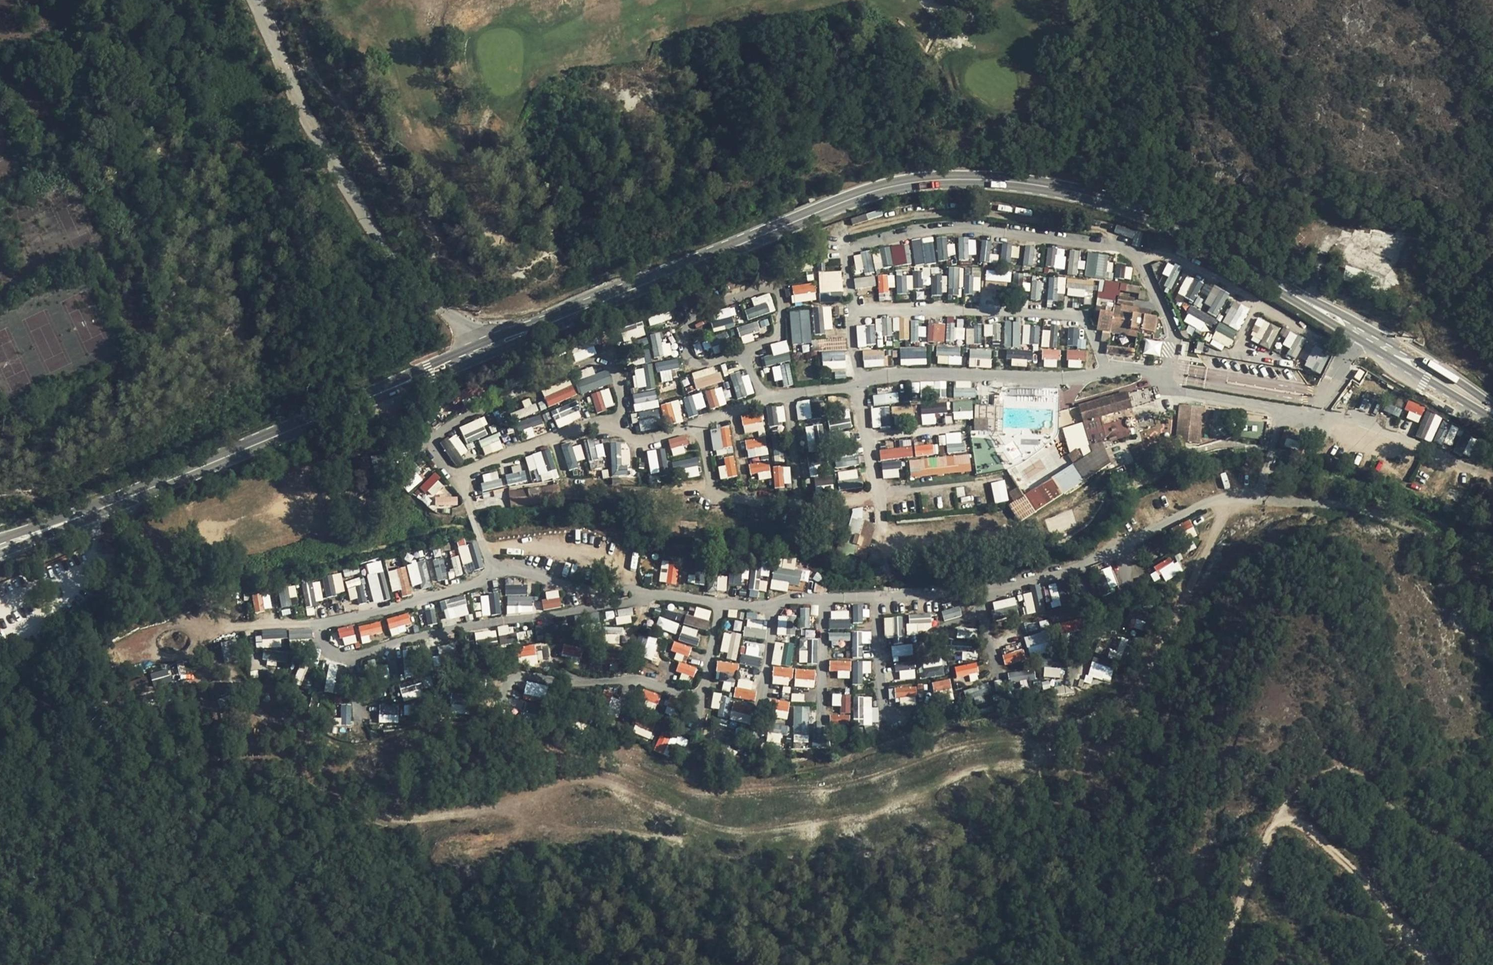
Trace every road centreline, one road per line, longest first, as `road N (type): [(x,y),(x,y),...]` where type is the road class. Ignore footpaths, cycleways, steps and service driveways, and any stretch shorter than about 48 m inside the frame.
road 1 (primary): [(1291,293),(1194,238),(1103,201),(1023,183),(930,181),(829,208),(488,349)]
road 2 (primary): [(488,349),(0,548)]
road 3 (residential): [(254,0),(361,211),(421,289),(488,349)]
road 4 (track): [(1217,964),(1268,833),(1281,819),(1313,831),(1433,964)]
road 5 (primary): [(1291,293),(1492,417)]
road 6 (primary): [(1492,404),(1349,317),(1291,293)]

